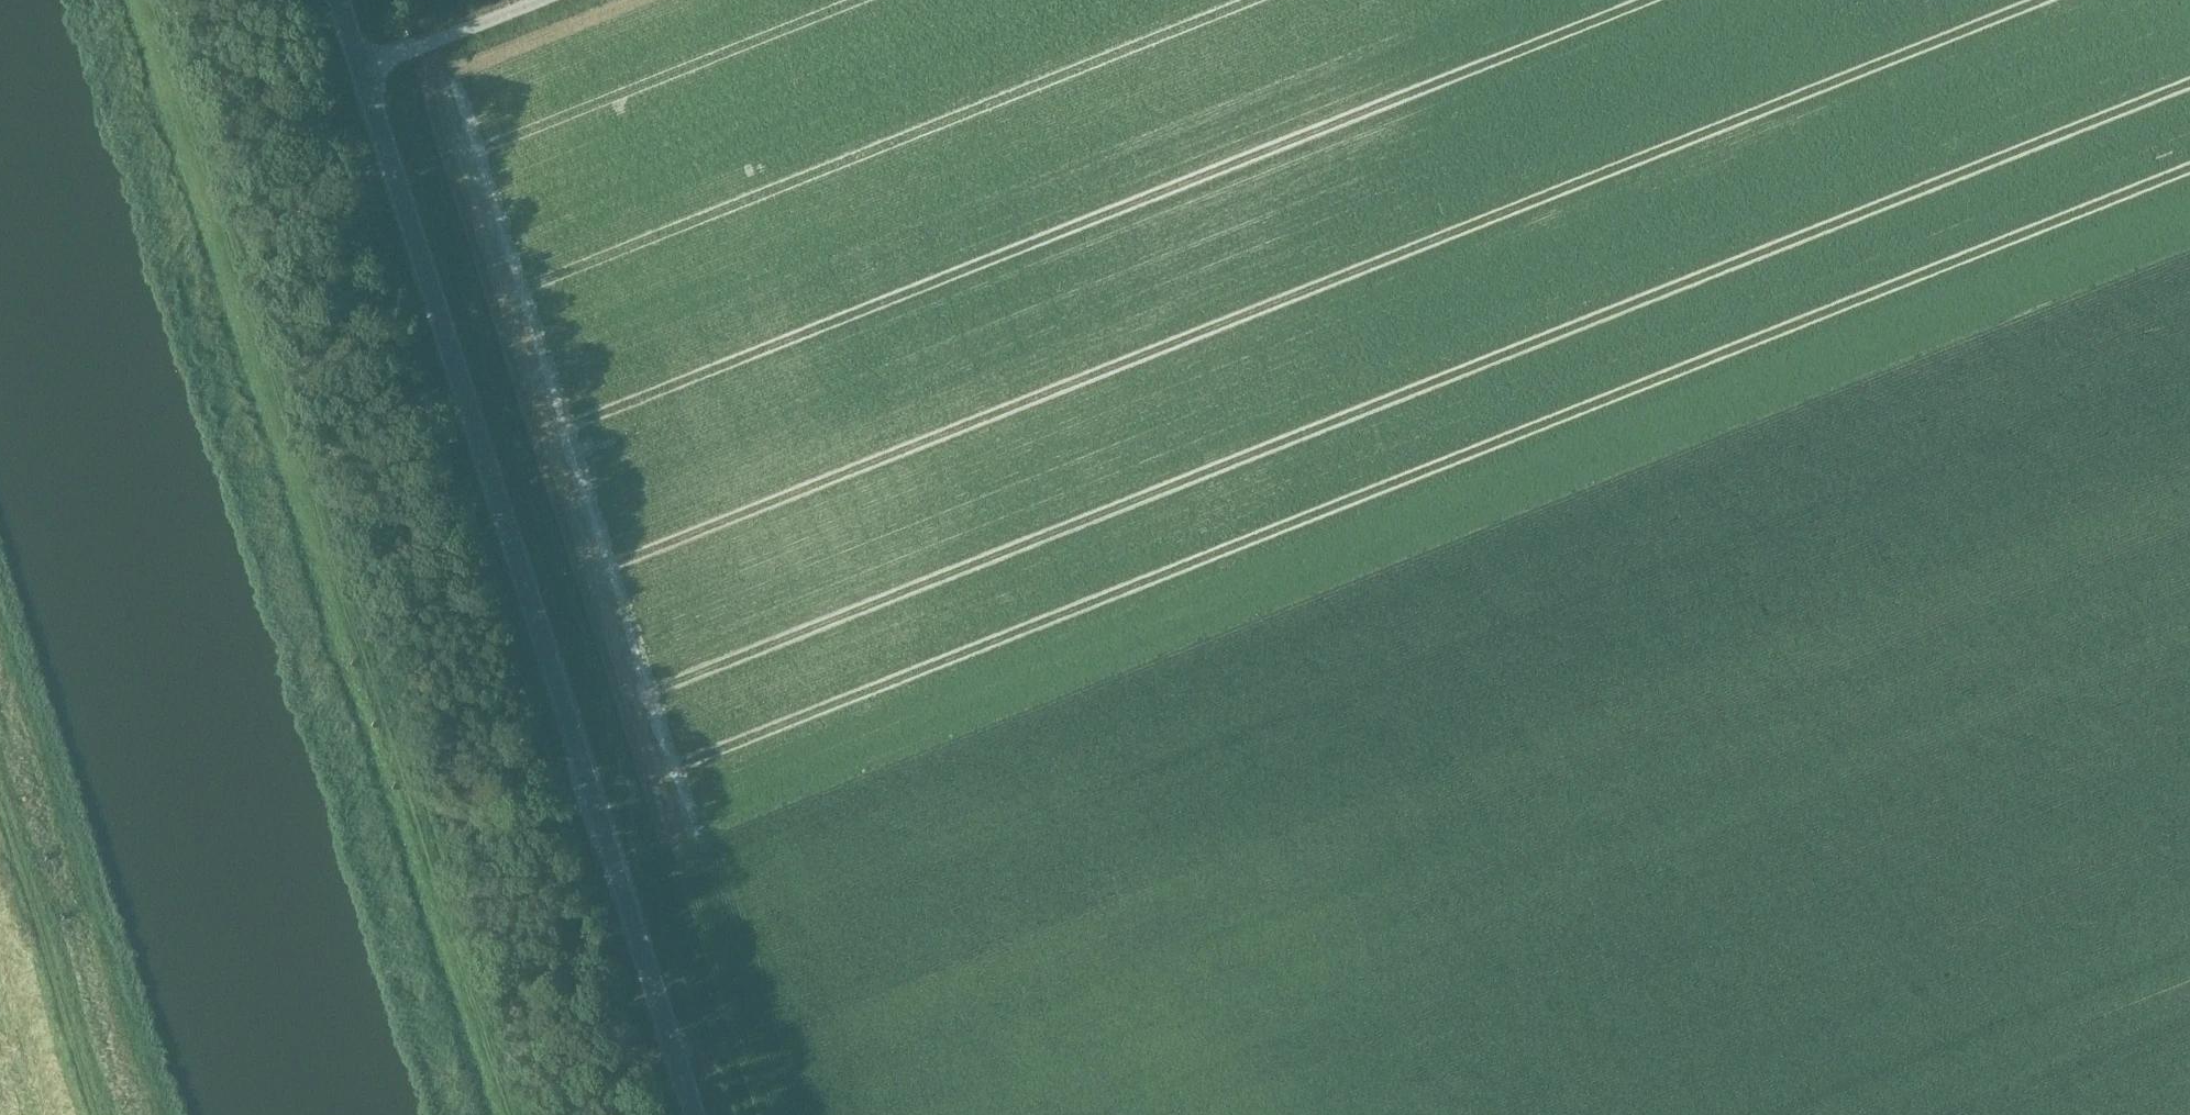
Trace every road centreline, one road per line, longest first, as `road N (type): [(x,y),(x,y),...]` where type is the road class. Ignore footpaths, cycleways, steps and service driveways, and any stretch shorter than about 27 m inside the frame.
road 1 (unclassified): [(694,1114),(338,0)]

